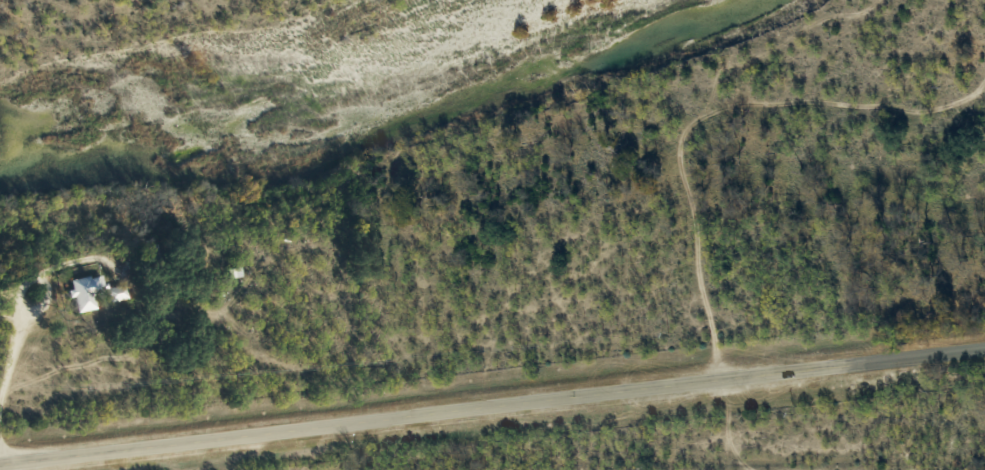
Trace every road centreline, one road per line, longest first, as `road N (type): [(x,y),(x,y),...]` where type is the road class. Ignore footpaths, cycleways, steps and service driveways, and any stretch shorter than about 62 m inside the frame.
road 1 (tertiary): [(11,469),(984,356)]
road 2 (residential): [(0,315),(191,320),(309,240),(428,211),(660,186)]

